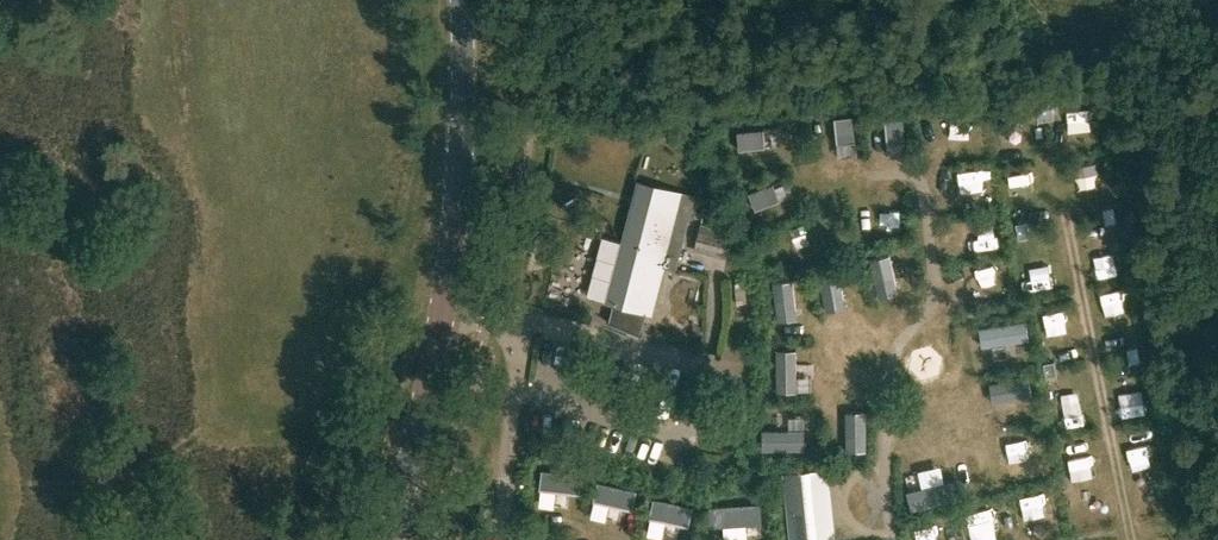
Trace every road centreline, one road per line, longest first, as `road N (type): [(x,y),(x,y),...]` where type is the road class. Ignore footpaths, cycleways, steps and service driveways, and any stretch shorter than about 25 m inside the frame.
road 1 (tertiary): [(391,539),(456,216),(461,0)]

